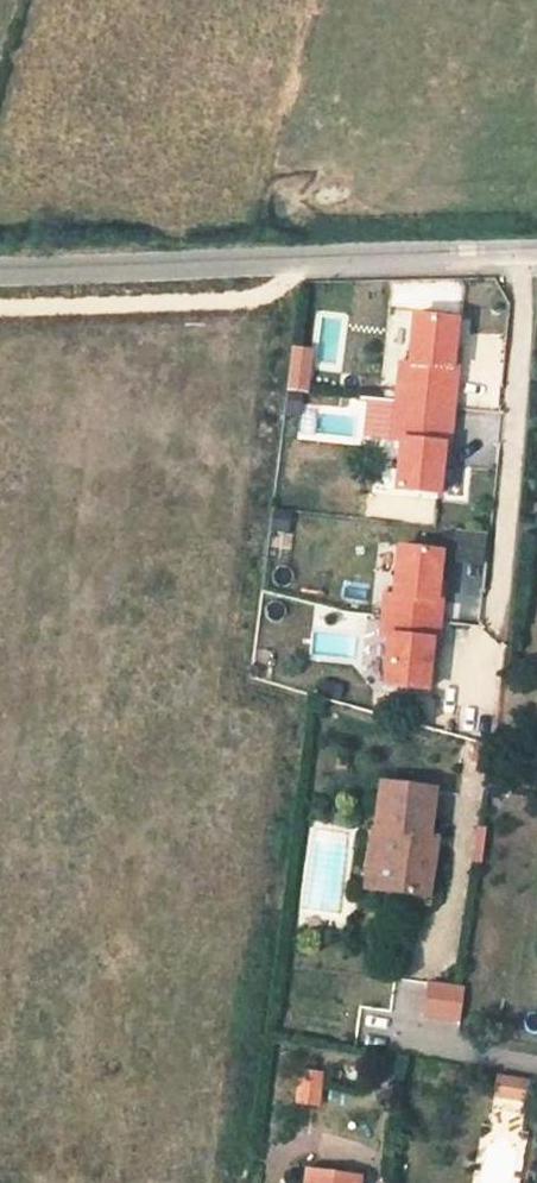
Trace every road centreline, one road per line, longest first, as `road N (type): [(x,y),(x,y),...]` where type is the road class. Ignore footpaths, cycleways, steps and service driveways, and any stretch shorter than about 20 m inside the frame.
road 1 (residential): [(536,257),(0,271)]

